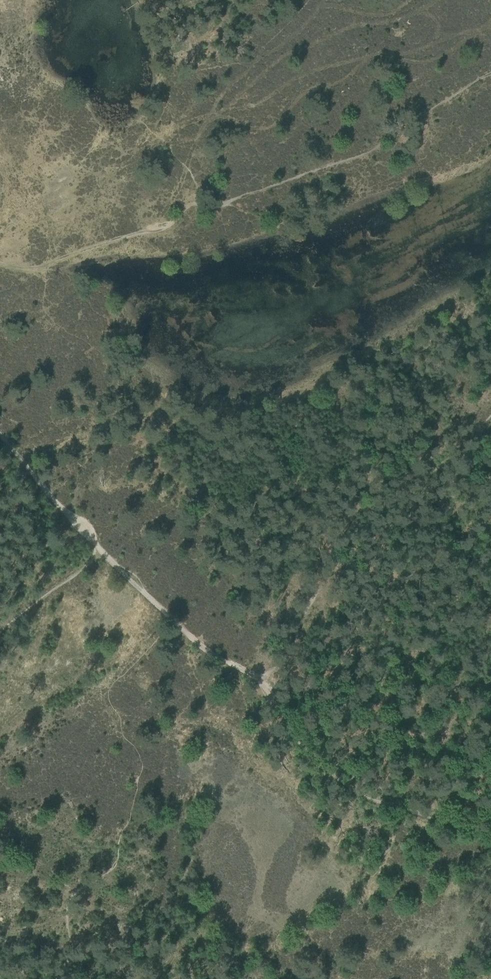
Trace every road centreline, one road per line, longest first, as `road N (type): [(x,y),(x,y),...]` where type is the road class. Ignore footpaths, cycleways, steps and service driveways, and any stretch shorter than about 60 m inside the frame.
road 1 (track): [(265,685),(344,773),(403,797),(463,803),(490,816)]
road 2 (track): [(265,685),(208,652),(100,551)]
road 3 (track): [(100,551),(0,435)]
road 4 (track): [(100,551),(0,632)]

